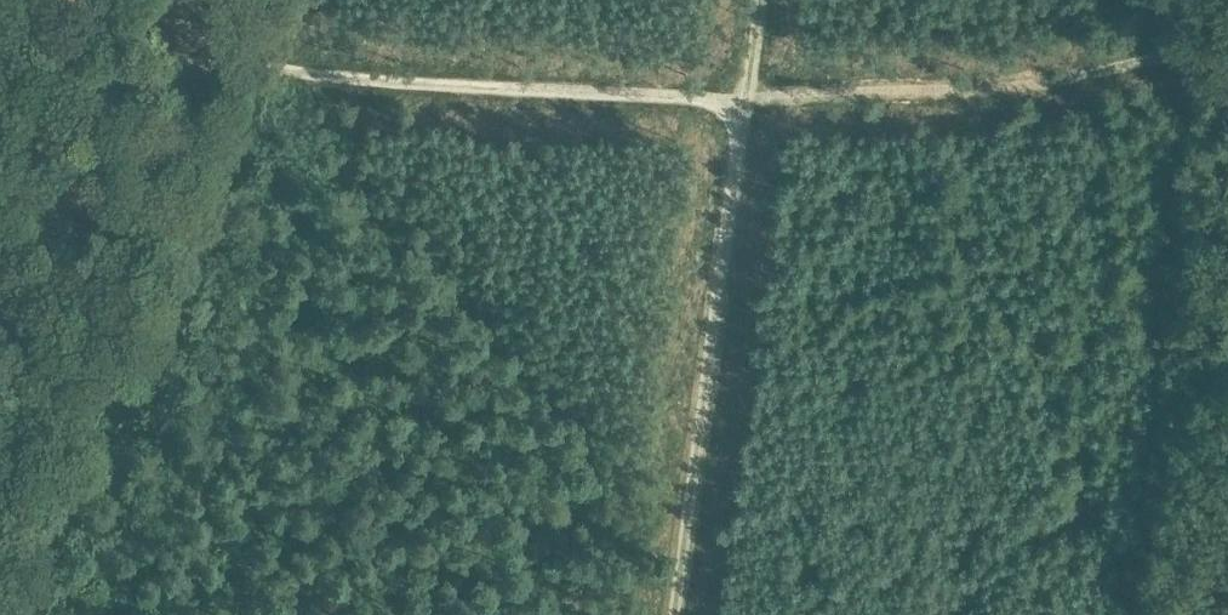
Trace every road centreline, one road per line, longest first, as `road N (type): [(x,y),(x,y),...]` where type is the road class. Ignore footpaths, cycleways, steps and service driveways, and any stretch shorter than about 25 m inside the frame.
road 1 (track): [(198,64),(460,88),(745,95)]
road 2 (track): [(676,614),(745,95)]
road 3 (track): [(745,95),(976,88),(1227,53)]
road 4 (track): [(0,45),(79,60),(198,64)]

